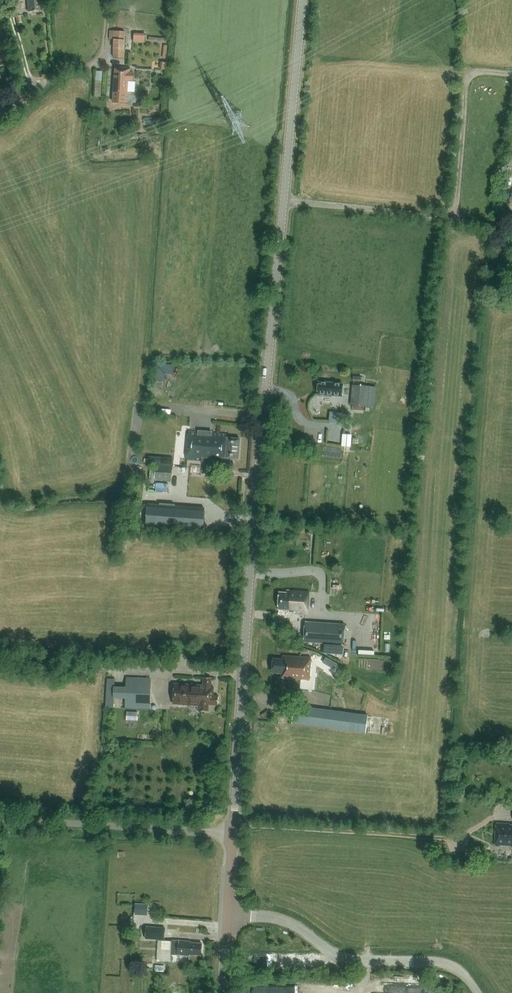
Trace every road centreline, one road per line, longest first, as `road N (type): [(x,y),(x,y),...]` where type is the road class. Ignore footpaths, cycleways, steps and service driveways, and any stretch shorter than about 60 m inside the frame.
road 1 (secondary): [(233,834),(303,0)]
road 2 (track): [(234,824),(453,841),(500,814)]
road 3 (track): [(244,677),(0,659)]
road 4 (unclassified): [(233,834),(0,818)]
road 5 (secondary): [(223,992),(233,834)]

